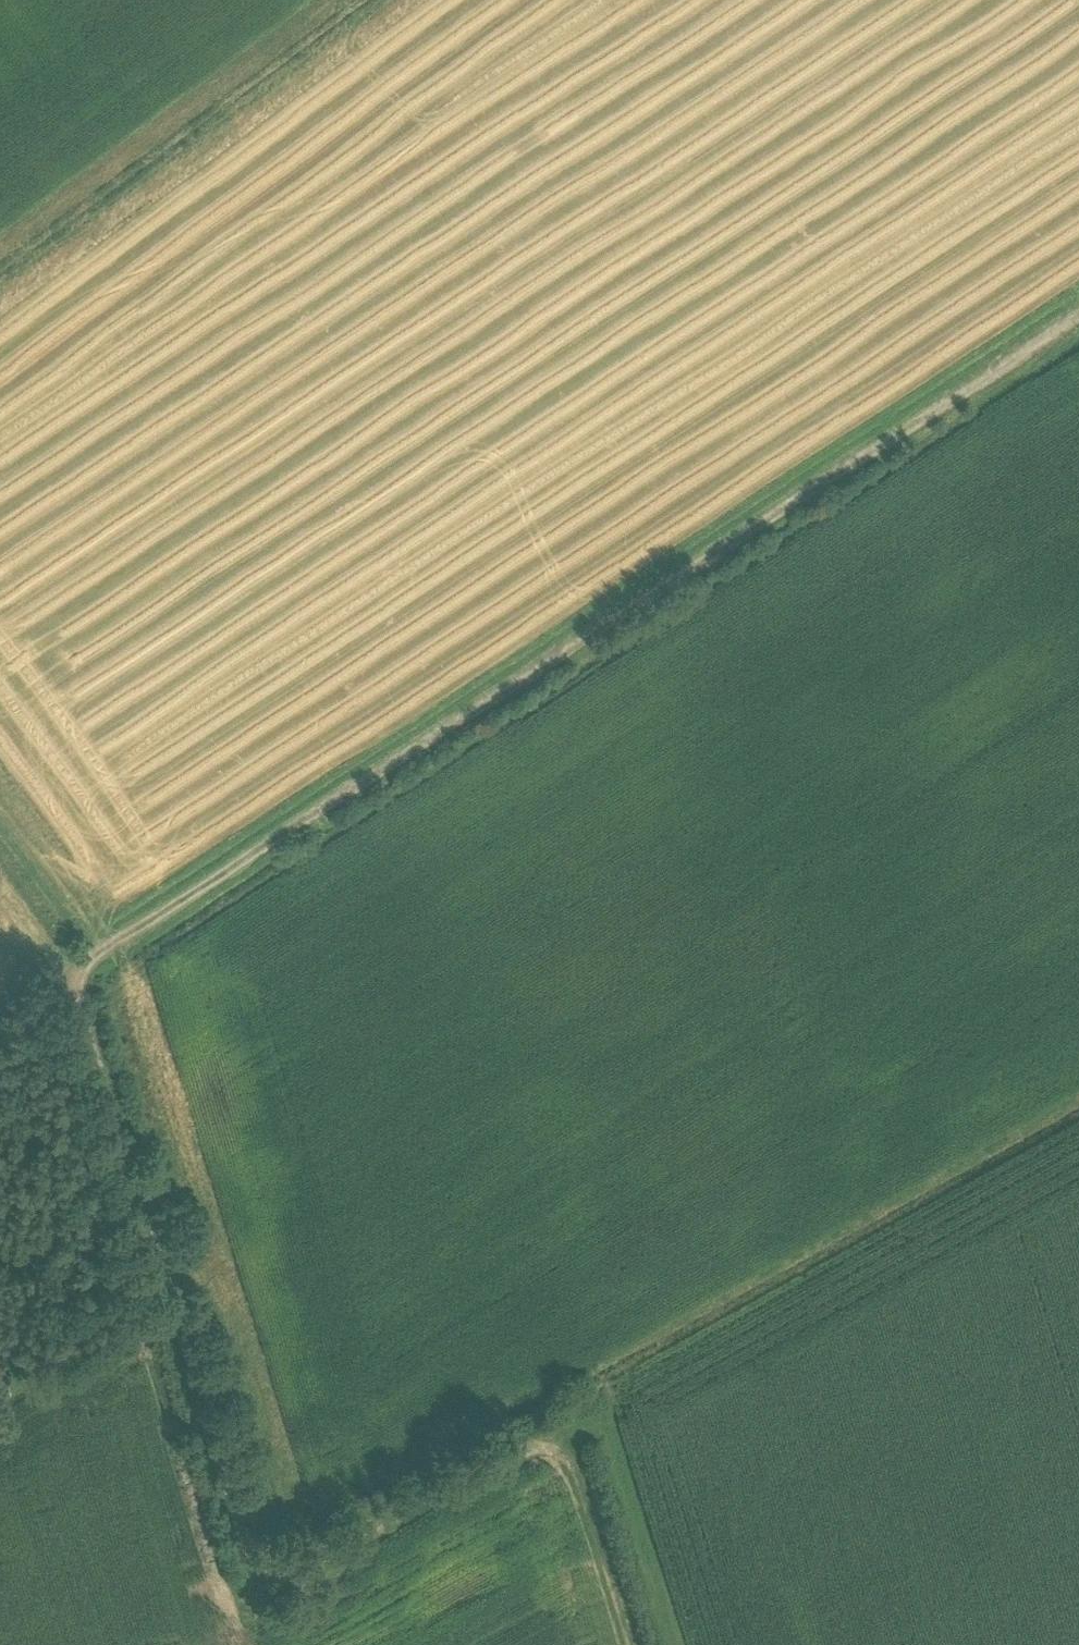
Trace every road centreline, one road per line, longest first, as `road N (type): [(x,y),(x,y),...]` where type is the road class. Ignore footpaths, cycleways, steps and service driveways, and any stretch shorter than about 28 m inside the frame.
road 1 (track): [(1078,311),(76,969),(73,992),(254,1584),(271,1592),(544,1437),(567,1447),(629,1644)]

